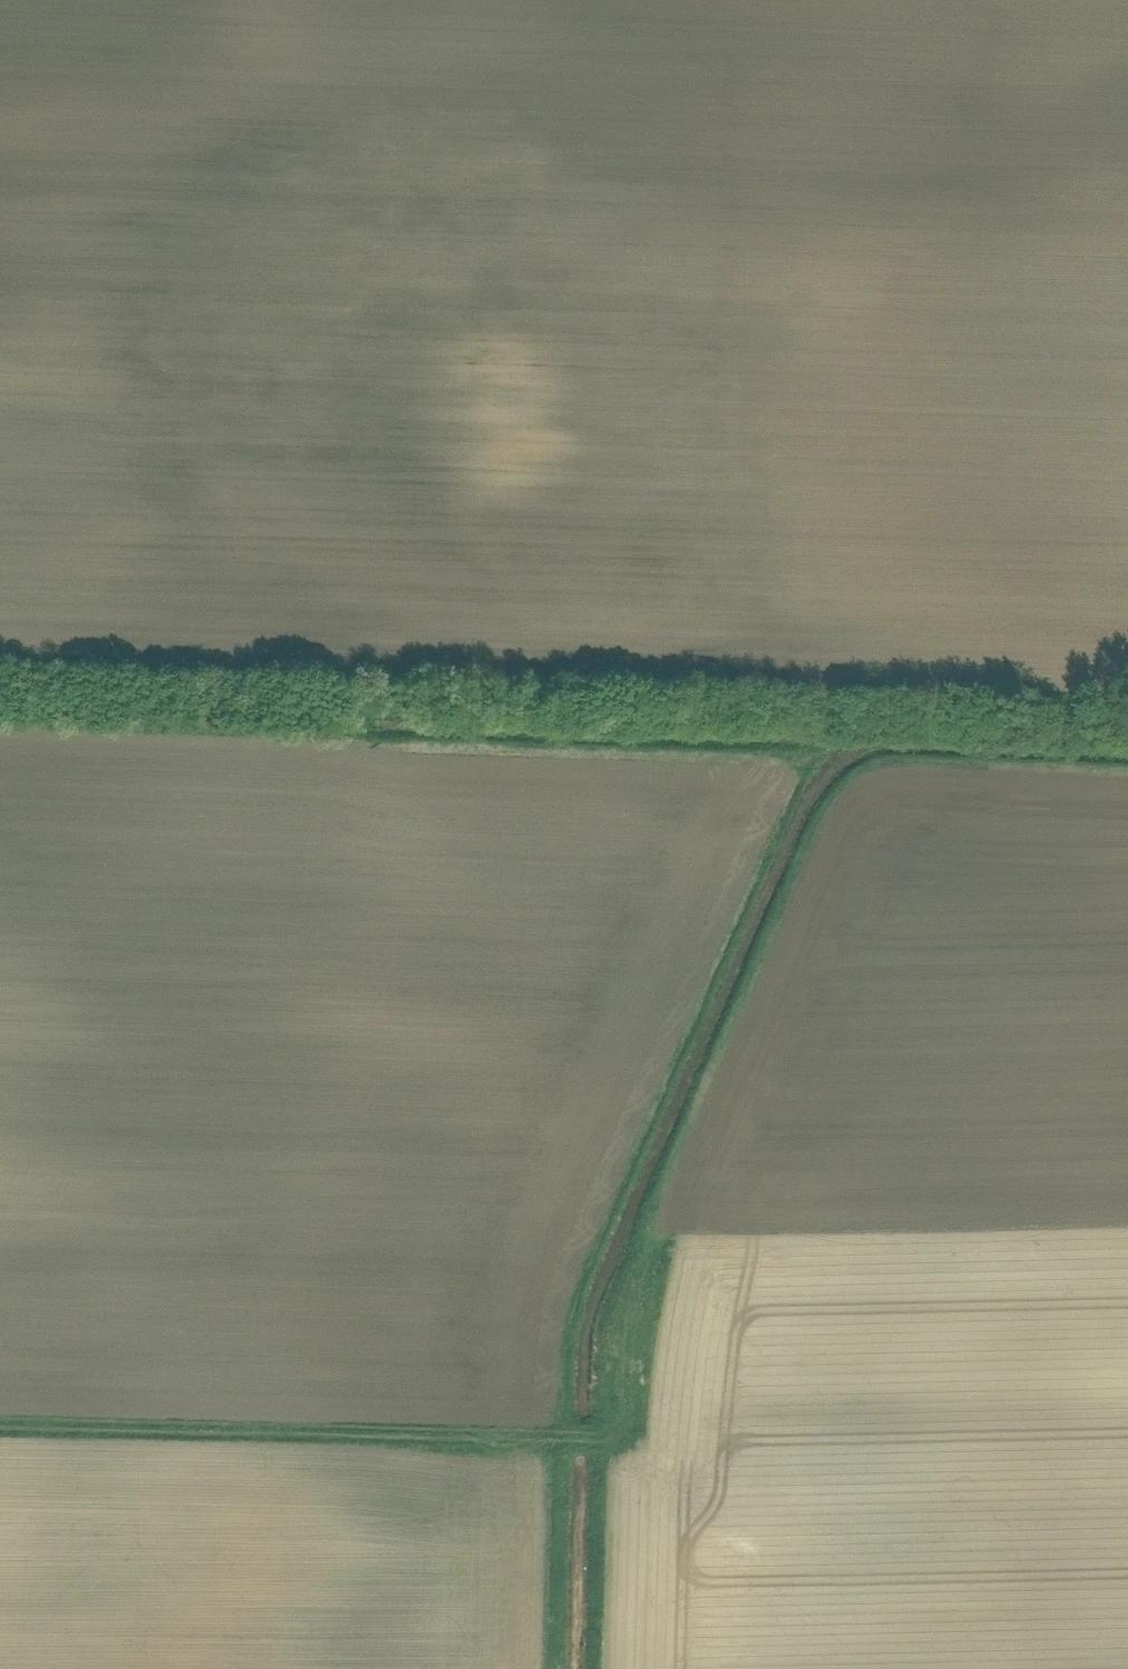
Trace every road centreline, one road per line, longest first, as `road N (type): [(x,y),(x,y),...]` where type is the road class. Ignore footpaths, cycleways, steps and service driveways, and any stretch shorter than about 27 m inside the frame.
road 1 (track): [(558,1436),(0,1420)]

